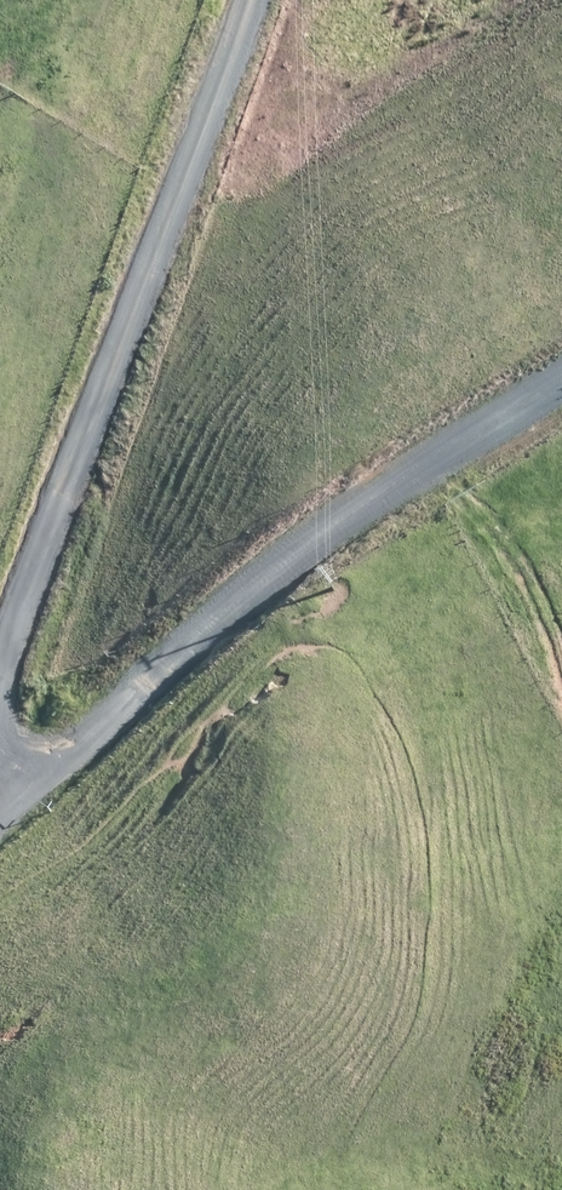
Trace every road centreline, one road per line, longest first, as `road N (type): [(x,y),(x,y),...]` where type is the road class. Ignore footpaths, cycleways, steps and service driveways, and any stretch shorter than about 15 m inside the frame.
road 1 (unclassified): [(0,785),(396,448),(561,360)]
road 2 (unclassified): [(238,0),(231,42),(11,532),(0,596)]

